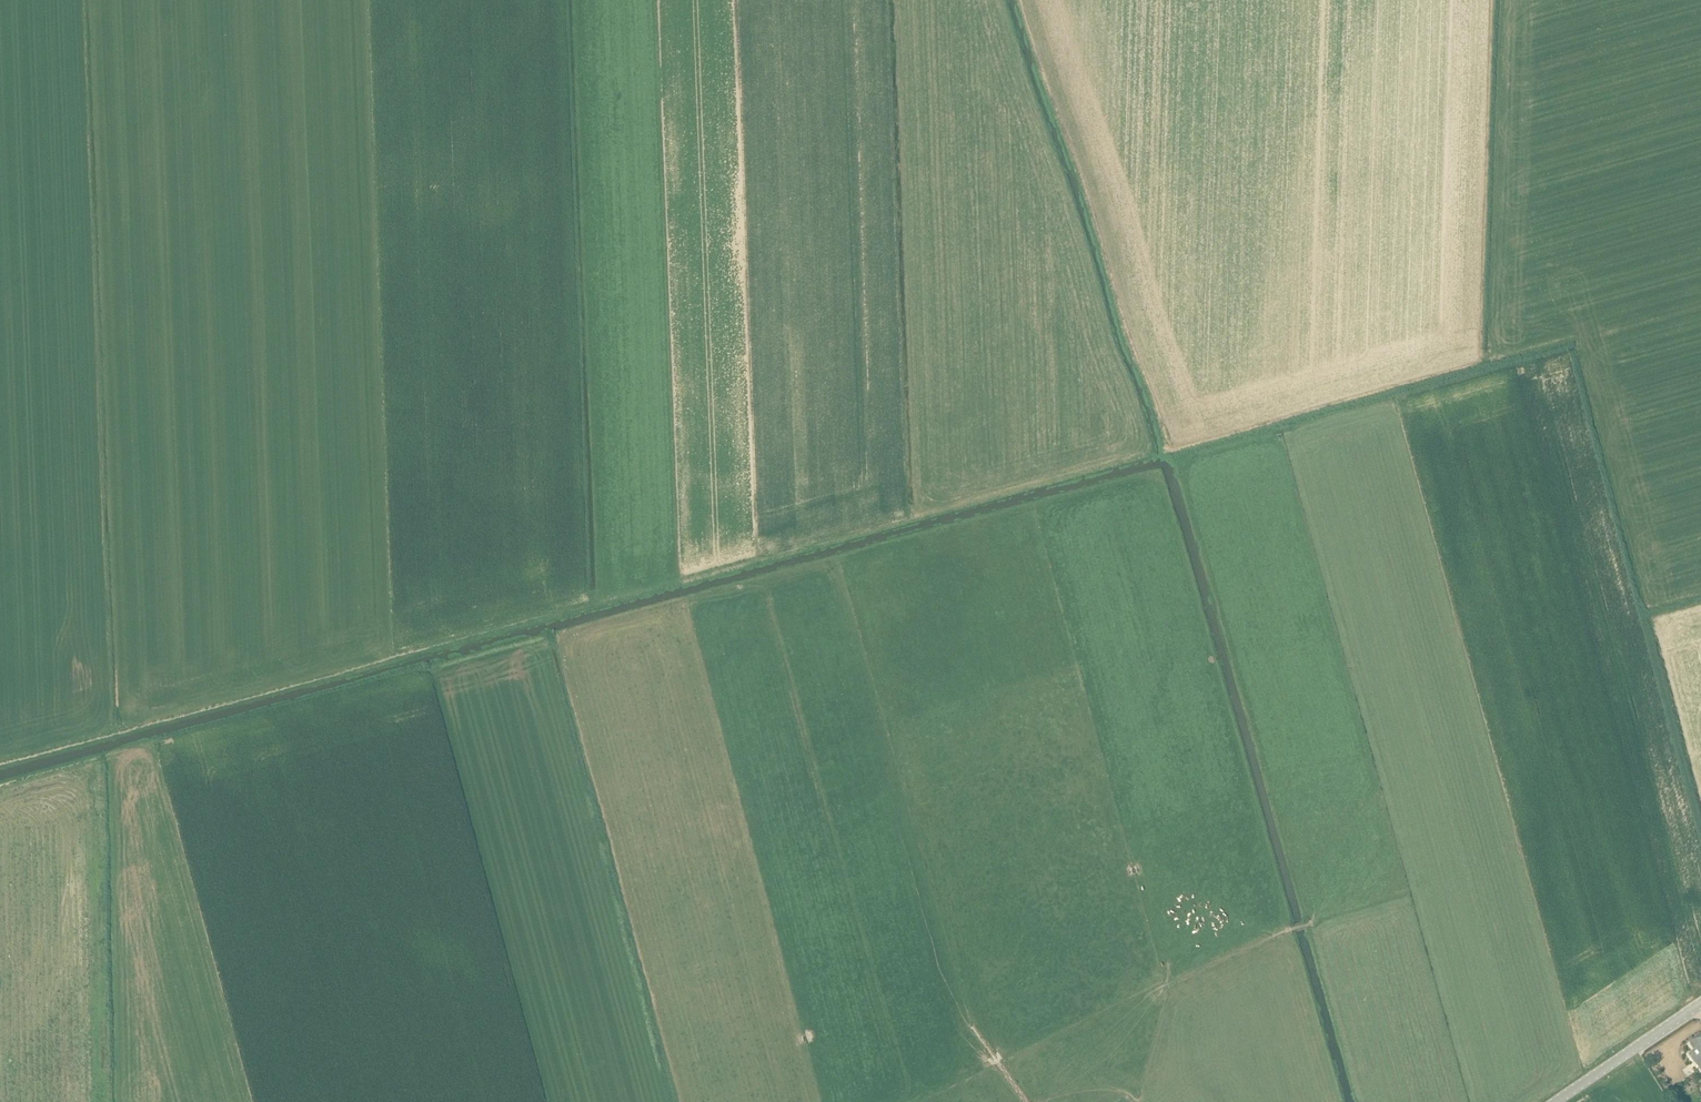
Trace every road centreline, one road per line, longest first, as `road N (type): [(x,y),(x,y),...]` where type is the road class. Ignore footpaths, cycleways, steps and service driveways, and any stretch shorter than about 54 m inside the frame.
road 1 (tertiary): [(1554,1101),(1700,1003)]

